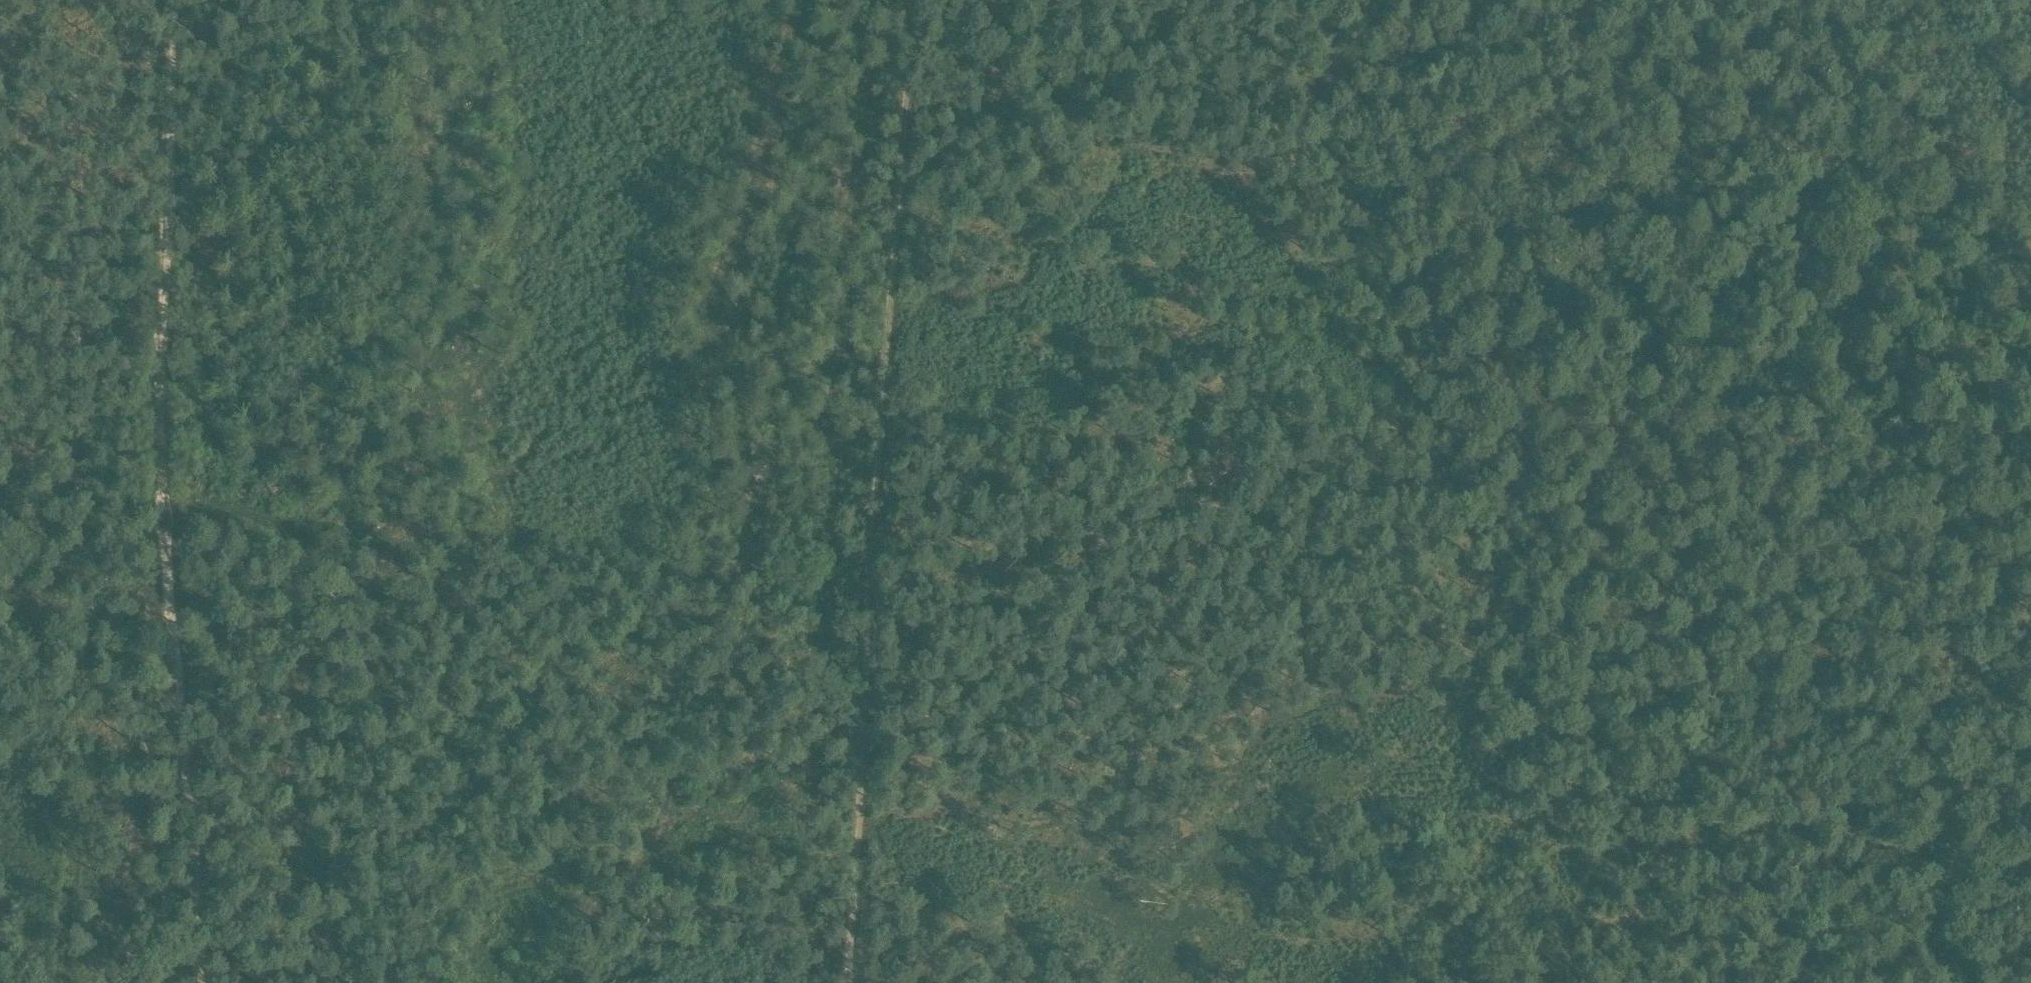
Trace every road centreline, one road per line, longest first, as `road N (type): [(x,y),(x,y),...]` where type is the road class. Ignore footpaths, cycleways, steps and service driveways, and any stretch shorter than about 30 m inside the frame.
road 1 (track): [(848,982),(873,708),(868,593),(888,470),(923,0)]
road 2 (track): [(172,0),(162,516),(198,982)]

